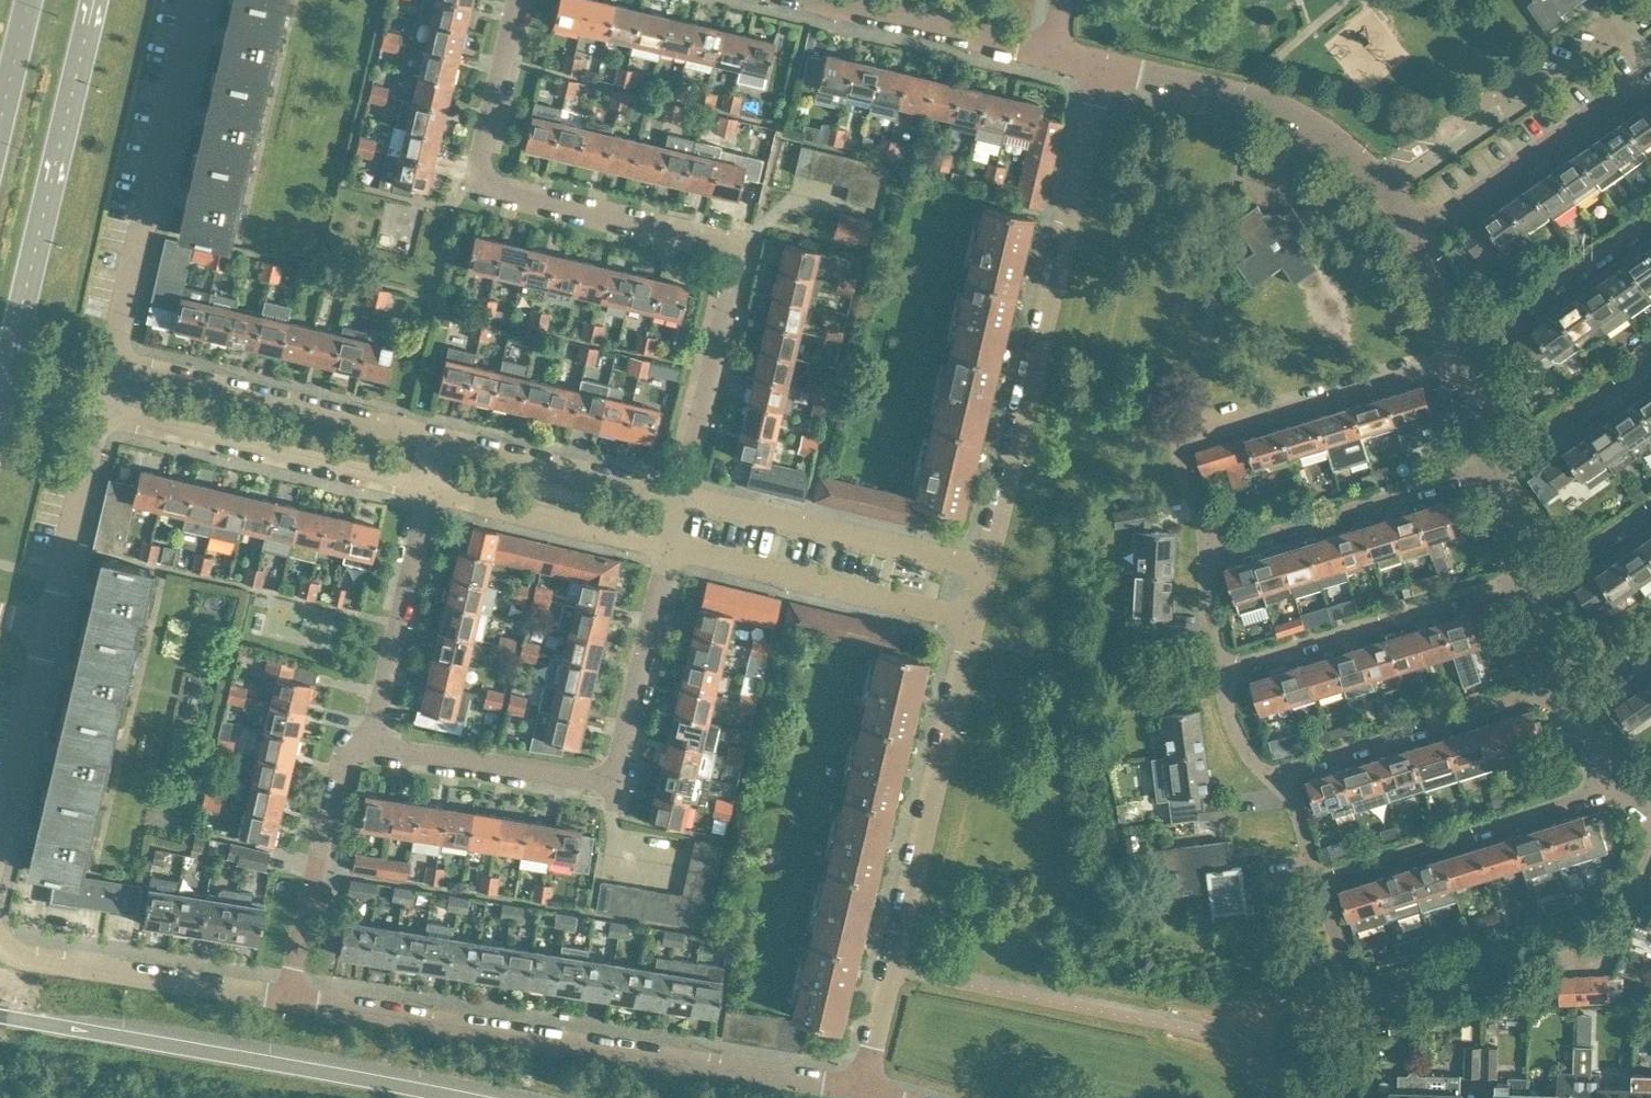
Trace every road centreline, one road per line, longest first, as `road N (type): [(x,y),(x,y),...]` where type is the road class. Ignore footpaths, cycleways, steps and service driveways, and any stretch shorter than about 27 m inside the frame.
road 1 (residential): [(680,506),(737,263),(723,248),(497,196),(481,184),(518,0)]
road 2 (residential): [(290,999),(858,1093)]
road 3 (residential): [(984,574),(1106,68)]
road 4 (residential): [(858,1093),(972,627)]
road 5 (residential): [(377,742),(594,783),(610,779),(668,557)]
road 6 (primary): [(449,1097),(0,1017)]
road 7 (secondary): [(0,404),(97,0)]
road 8 (residential): [(1193,558),(1180,489),(1187,450),(1199,440),(1461,359)]
road 9 (residential): [(111,365),(198,0)]
road 10 (residential): [(1417,229),(1389,186),(1310,124),(1106,68)]
road 11 (residential): [(442,448),(111,365)]
road 12 (residential): [(97,420),(428,497)]
road 13 (residential): [(1531,581),(1216,676)]
road 14 (residential): [(1193,558),(1496,472)]
road 15 (residential): [(668,557),(972,627)]
road 16 (residential): [(984,574),(680,506)]
road 17 (residential): [(1316,883),(1612,793)]
road 18 (residential): [(1276,783),(1562,690)]
road 19 (residential): [(0,942),(29,957),(290,999)]
road 20 (residential): [(290,999),(339,773),(377,742)]
road 21 (residential): [(1417,229),(1650,84)]
road 22 (residential): [(377,742),(376,713),(428,497)]
road 23 (residential): [(428,497),(668,557)]
road 24 (residential): [(680,506),(442,448)]
road 25 (residential): [(1050,55),(819,0)]
road 26 (residential): [(1461,359),(1650,229)]
road 27 (residential): [(1347,1097),(1352,1041),(1343,968),(1316,883)]
road 28 (residential): [(46,627),(97,420)]
road 29 (residential): [(0,829),(46,627)]
road 30 (residential): [(1496,472),(1650,364)]
road 31 (residential): [(1650,509),(1565,568),(1531,581)]
road 32 (residential): [(1461,359),(1417,229)]
road 33 (residential): [(1276,783),(1251,764),(1216,676)]
road 34 (secondary): [(29,0),(0,121)]
road 35 (residential): [(1216,676),(1193,558)]

